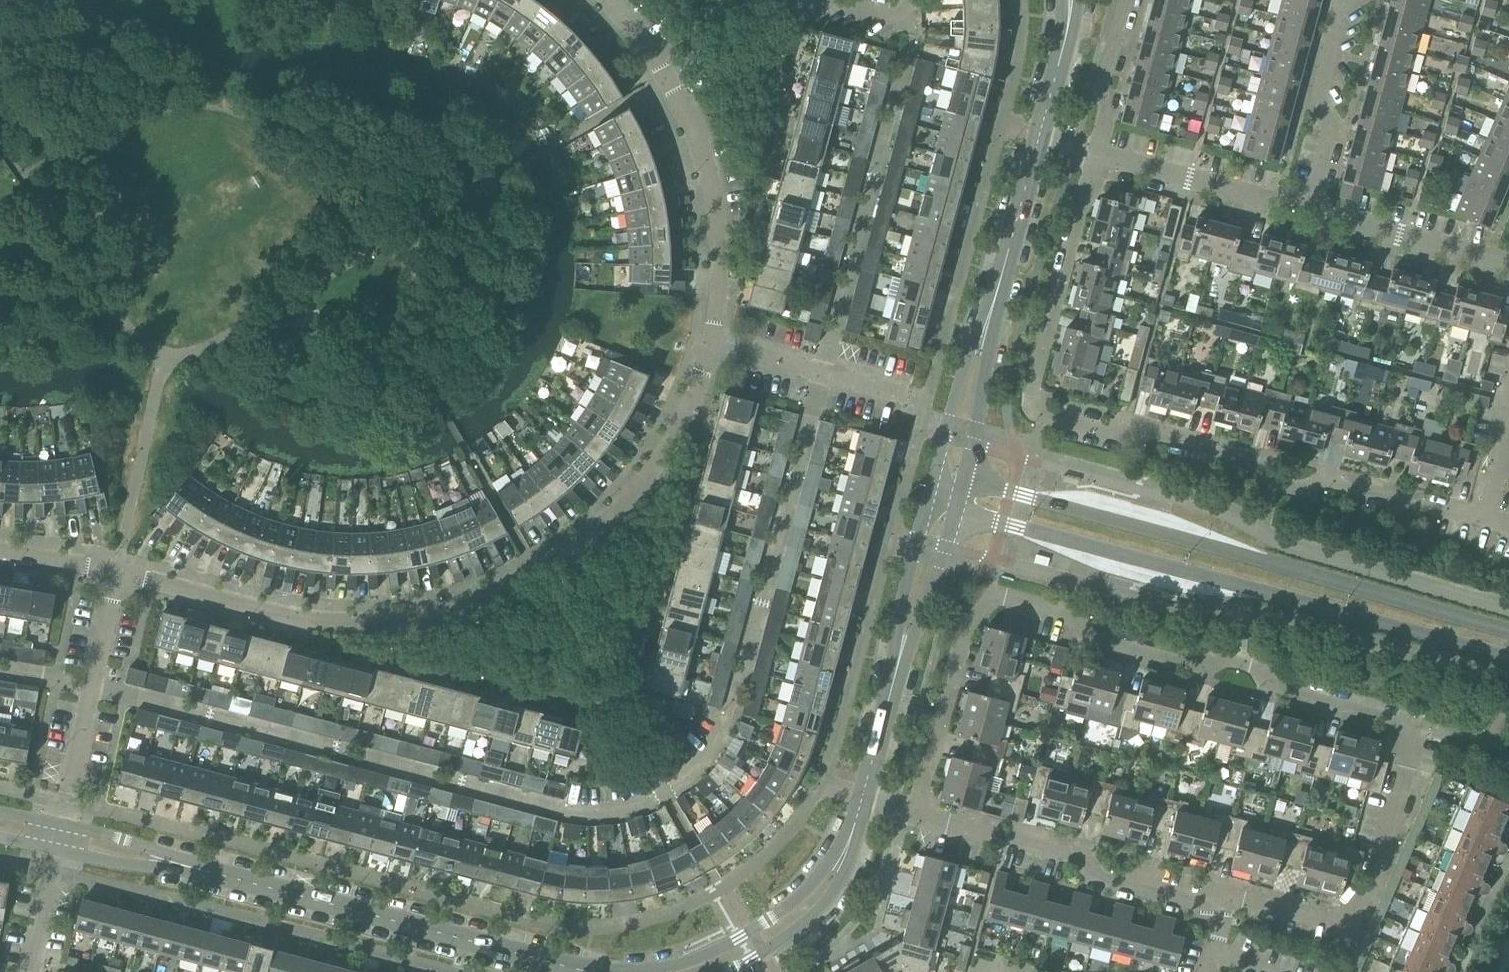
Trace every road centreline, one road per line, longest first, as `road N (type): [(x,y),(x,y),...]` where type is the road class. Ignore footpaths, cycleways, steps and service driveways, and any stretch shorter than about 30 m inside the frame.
road 1 (residential): [(822,374),(724,731),(694,773),(654,800),(575,811),(92,685)]
road 2 (residential): [(1216,902),(1252,895),(1338,917),(1360,914),(1413,750),(1409,731),(1272,686),(1260,669),(1218,658),(1195,667),(1081,639),(1066,618),(990,602),(974,617),(959,660),(921,818)]
road 3 (residential): [(1484,521),(1336,478),(1304,490),(1275,484),(1258,463),(1039,413),(1034,381),(1099,154)]
road 4 (residential): [(117,572),(296,618),(371,621),(471,602),(566,554),(634,494),(692,399),(710,343)]
road 5 (tertiary): [(955,512),(1508,660)]
road 6 (tertiary): [(1508,629),(963,482)]
road 7 (tertiary): [(590,971),(194,867)]
road 8 (residential): [(710,343),(720,273),(706,152),(669,76),(611,0)]
road 9 (residential): [(915,24),(822,374)]
road 10 (residential): [(1216,902),(921,818)]
road 11 (tertiary): [(850,842),(798,901),(770,920),(692,960),(650,971)]
road 12 (residential): [(1314,209),(1099,154)]
road 13 (residential): [(1314,209),(1336,124),(1319,92),(1349,0)]
road 14 (tertiary): [(987,333),(1039,137)]
road 15 (residential): [(1508,266),(1314,209)]
road 16 (tertiary): [(720,971),(811,916),(832,892),(850,842)]
road 17 (tertiary): [(930,487),(902,602),(901,665)]
road 18 (tertiary): [(987,333),(963,367),(930,487)]
road 19 (tertiary): [(901,665),(955,512)]
road 20 (residential): [(1099,154),(1110,105),(1104,82),(1126,0)]
road 21 (tertiary): [(963,482),(987,333)]
road 22 (residential): [(63,825),(92,685)]
road 23 (tertiary): [(901,665),(863,802)]
road 24 (tertiary): [(194,867),(63,825)]
road 25 (tertiary): [(58,849),(194,867)]
road 26 (tertiary): [(1039,137),(1071,12)]
road 27 (residential): [(28,971),(58,849)]
road 28 (residential): [(1508,403),(1506,449),(1484,521)]

